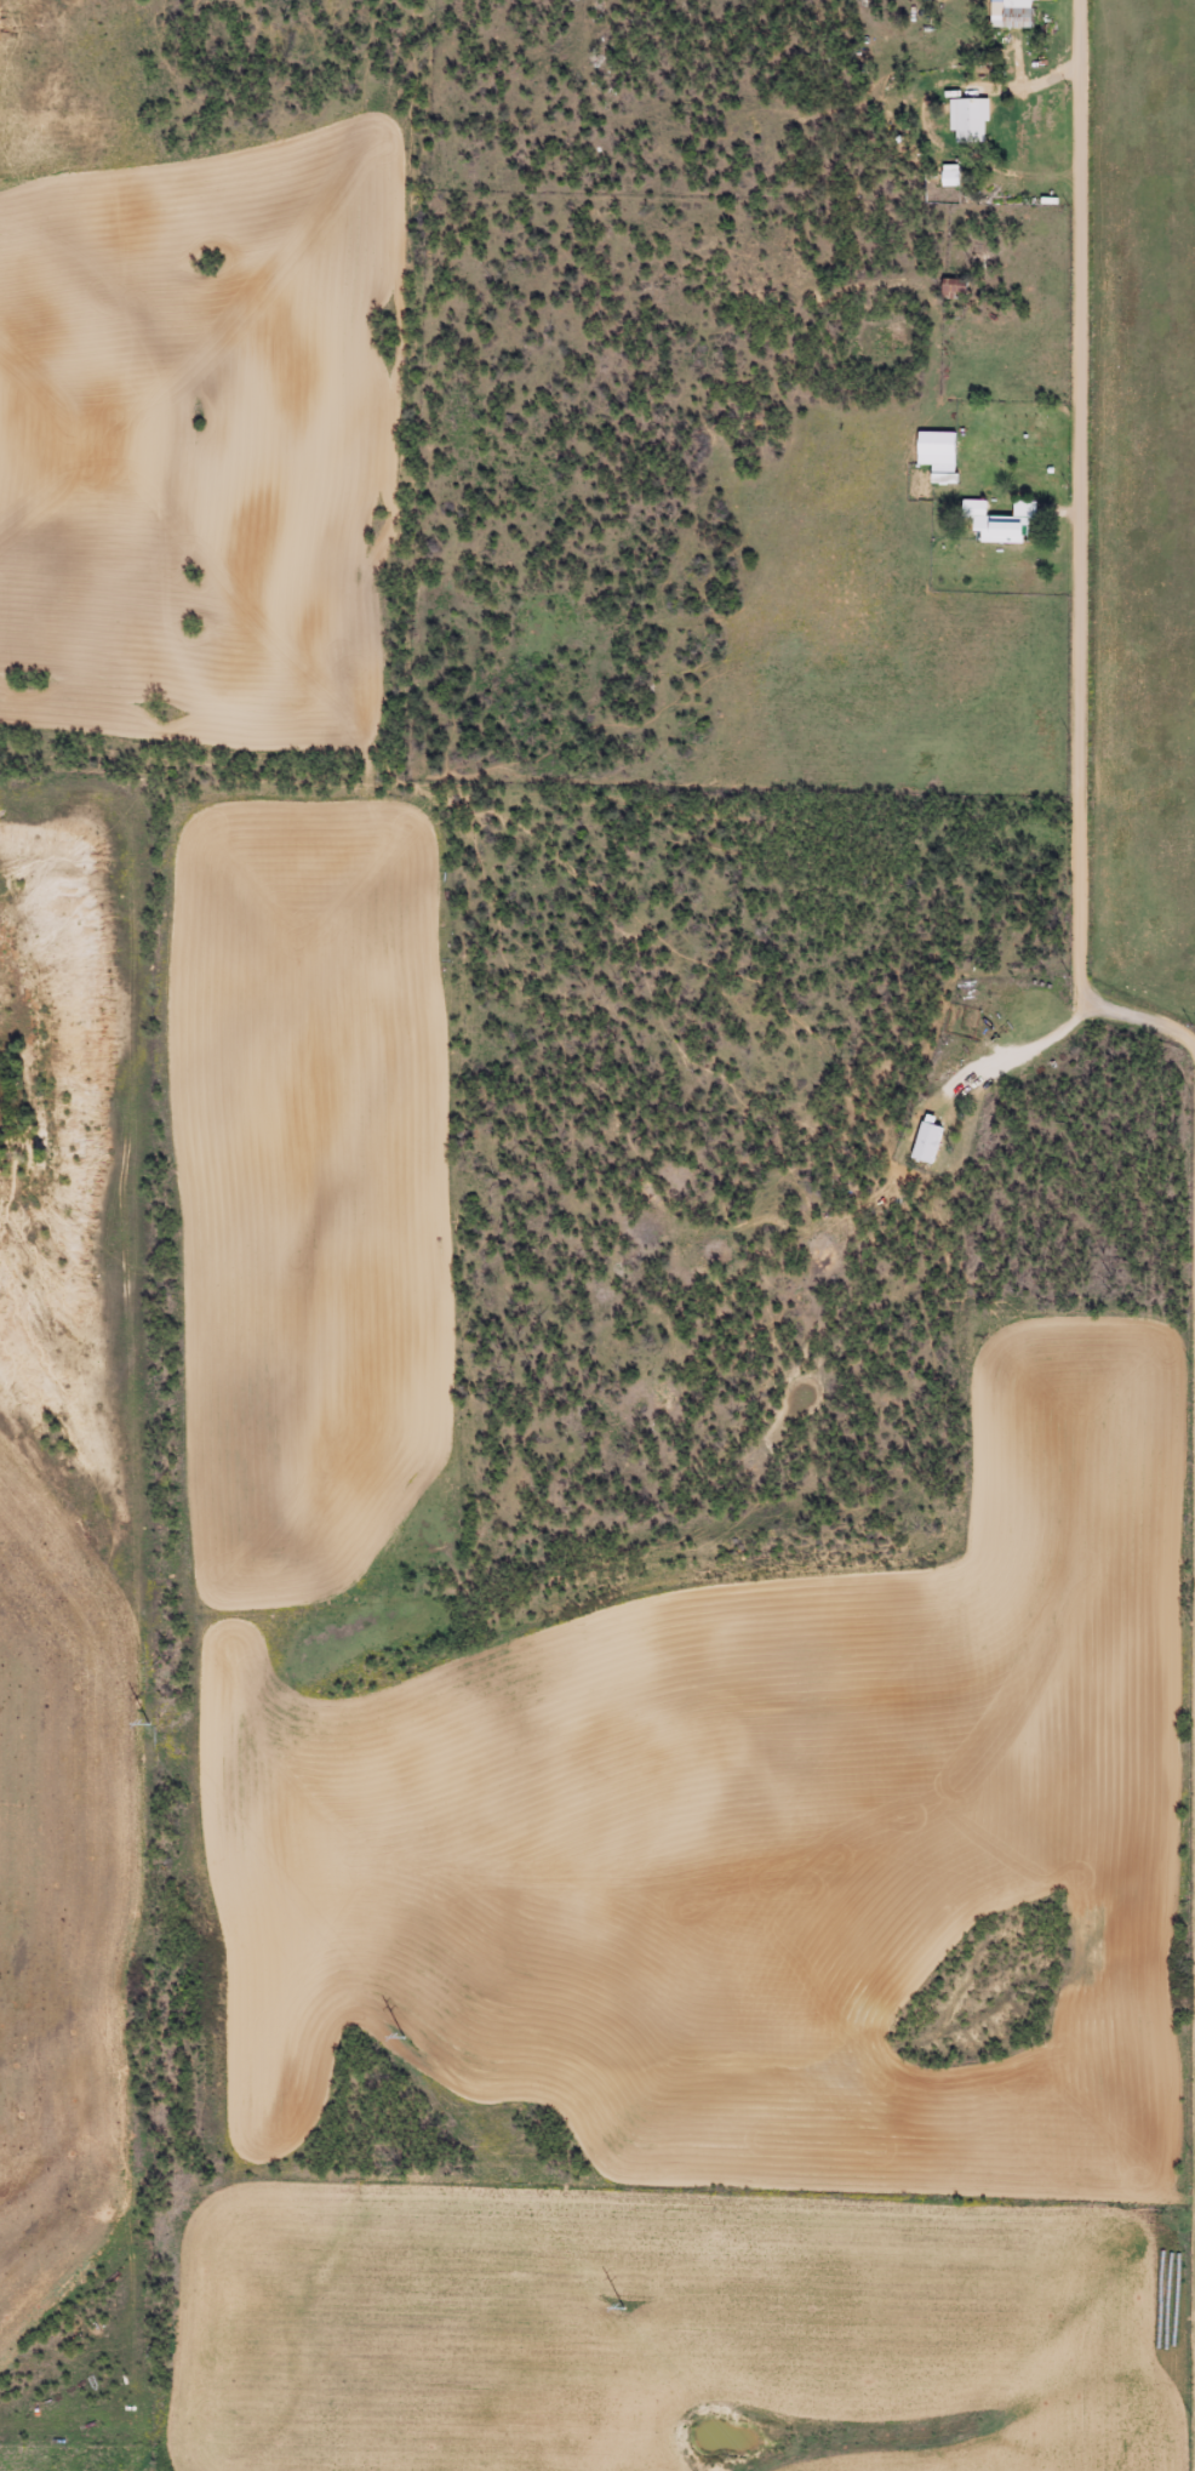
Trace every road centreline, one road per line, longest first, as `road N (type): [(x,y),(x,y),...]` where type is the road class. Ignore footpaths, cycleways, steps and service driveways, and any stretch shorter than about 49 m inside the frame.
road 1 (residential): [(1194,1045),(1092,994),(1081,955),(1086,0)]

